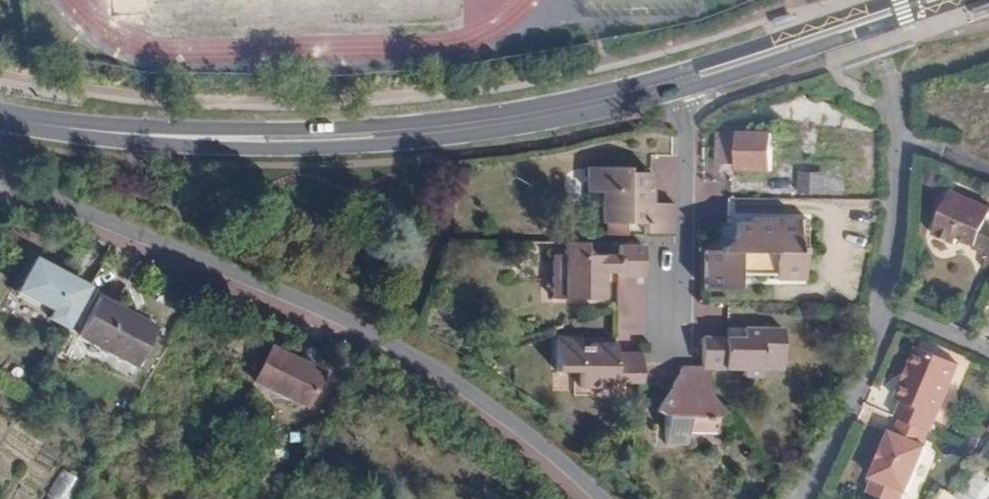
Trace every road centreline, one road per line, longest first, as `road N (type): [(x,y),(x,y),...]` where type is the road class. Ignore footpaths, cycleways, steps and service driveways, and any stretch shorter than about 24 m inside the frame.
road 1 (tertiary): [(930,0),(676,81),(493,123),(240,140),(0,117)]
road 2 (unclassified): [(0,181),(331,310),(439,372),(597,498)]
road 3 (residential): [(891,85),(900,181),(888,304)]
road 4 (residential): [(888,304),(861,389),(804,498)]

